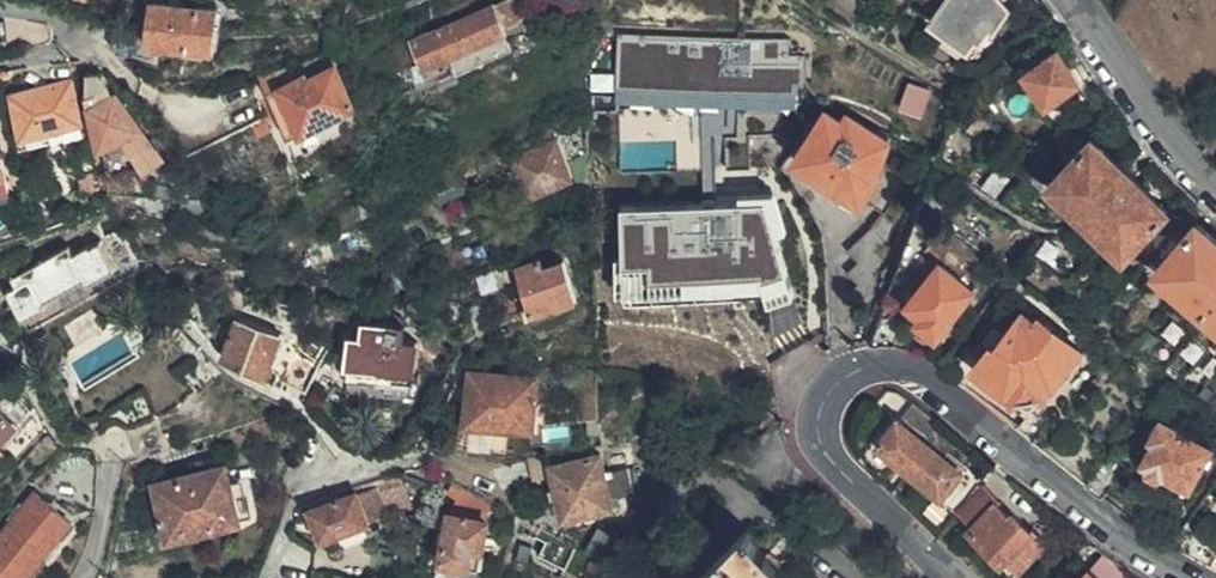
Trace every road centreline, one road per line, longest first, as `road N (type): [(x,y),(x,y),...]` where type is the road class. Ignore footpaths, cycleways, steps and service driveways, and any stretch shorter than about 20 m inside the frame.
road 1 (residential): [(940,577),(855,490),(832,443),(839,404),(879,380),(929,390),(1199,577)]
road 2 (residential): [(0,4),(58,16),(116,68),(0,66)]
road 3 (residential): [(1215,188),(1075,0)]

